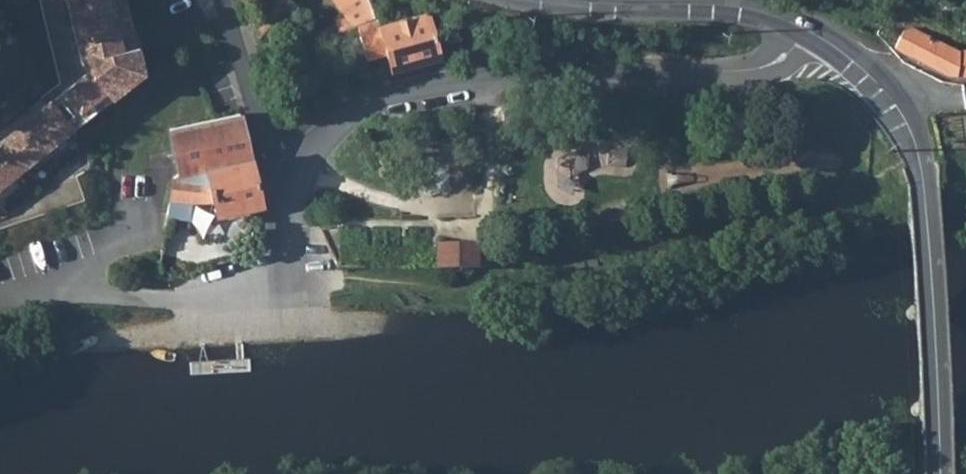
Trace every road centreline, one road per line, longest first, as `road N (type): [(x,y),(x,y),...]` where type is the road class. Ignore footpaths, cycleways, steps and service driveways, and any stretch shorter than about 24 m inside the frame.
road 1 (residential): [(807,30),(783,60),(757,69),(534,72),(398,94),(345,120),(293,173)]
road 2 (tertiary): [(807,30),(867,73),(910,132),(920,173),(937,473)]
road 3 (residential): [(293,173),(282,229),(291,284),(172,299),(74,293),(0,302)]
road 4 (tertiary): [(565,0),(736,6),(807,30)]
road 5 (residential): [(224,0),(261,123),(293,173)]

